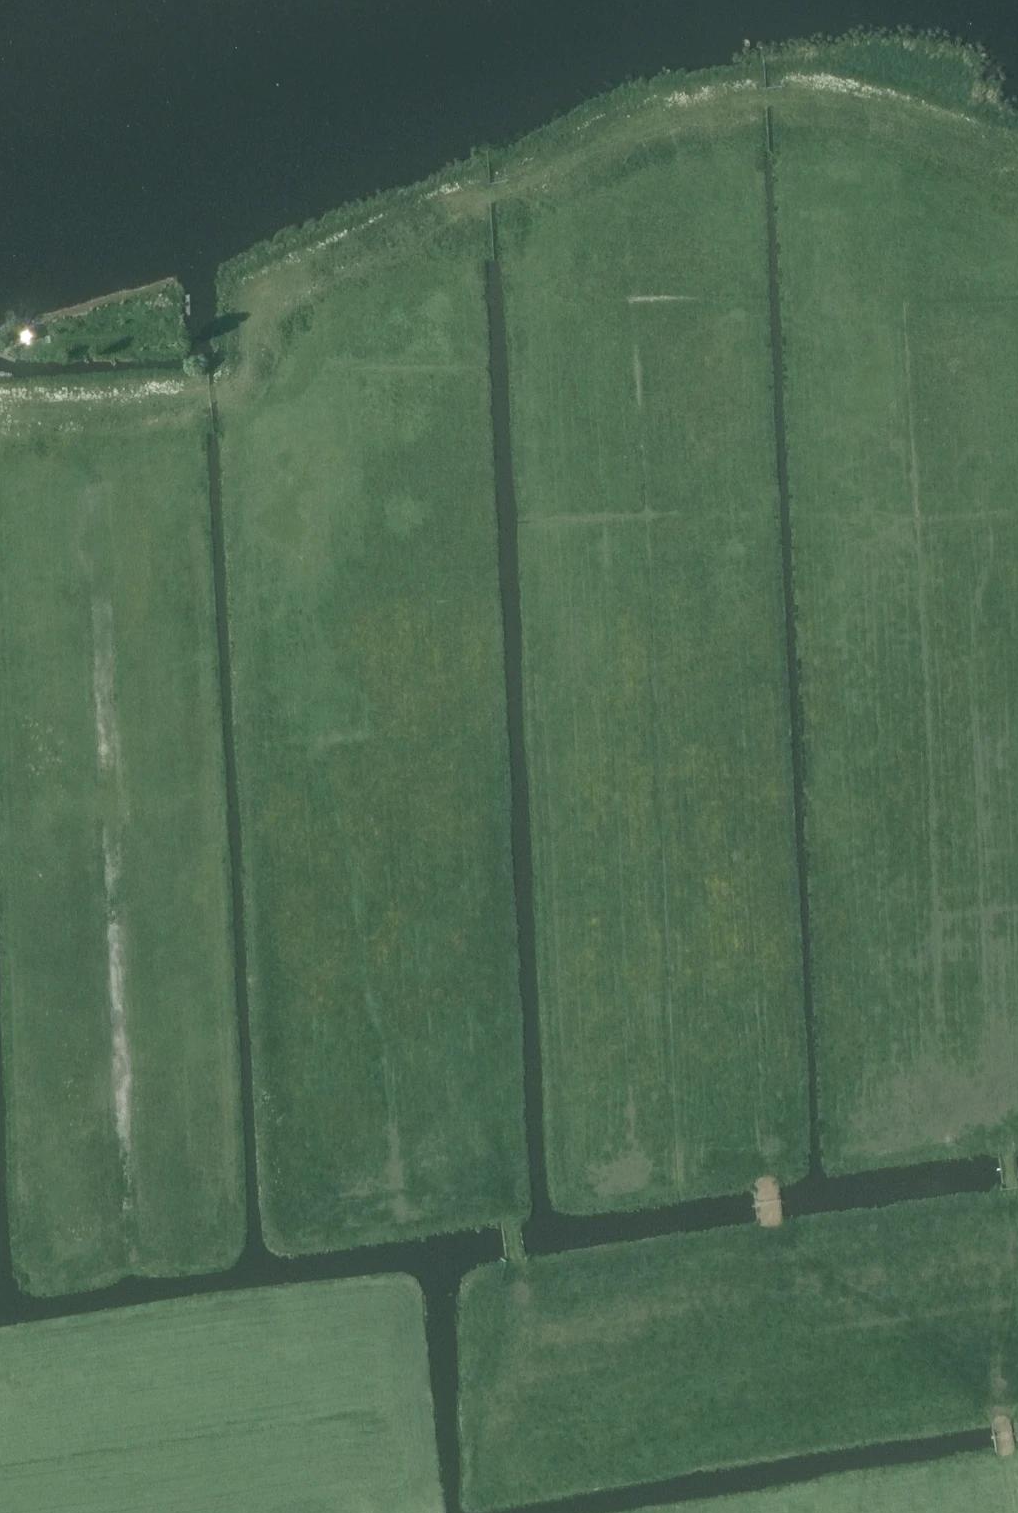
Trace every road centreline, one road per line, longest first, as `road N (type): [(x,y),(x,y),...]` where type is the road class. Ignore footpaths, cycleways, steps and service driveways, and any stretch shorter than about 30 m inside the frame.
road 1 (track): [(1017,130),(855,74),(763,70),(588,123),(262,269),(241,298),(238,362),(226,379),(0,390)]
road 2 (track): [(338,1512),(236,1491),(86,1512)]

